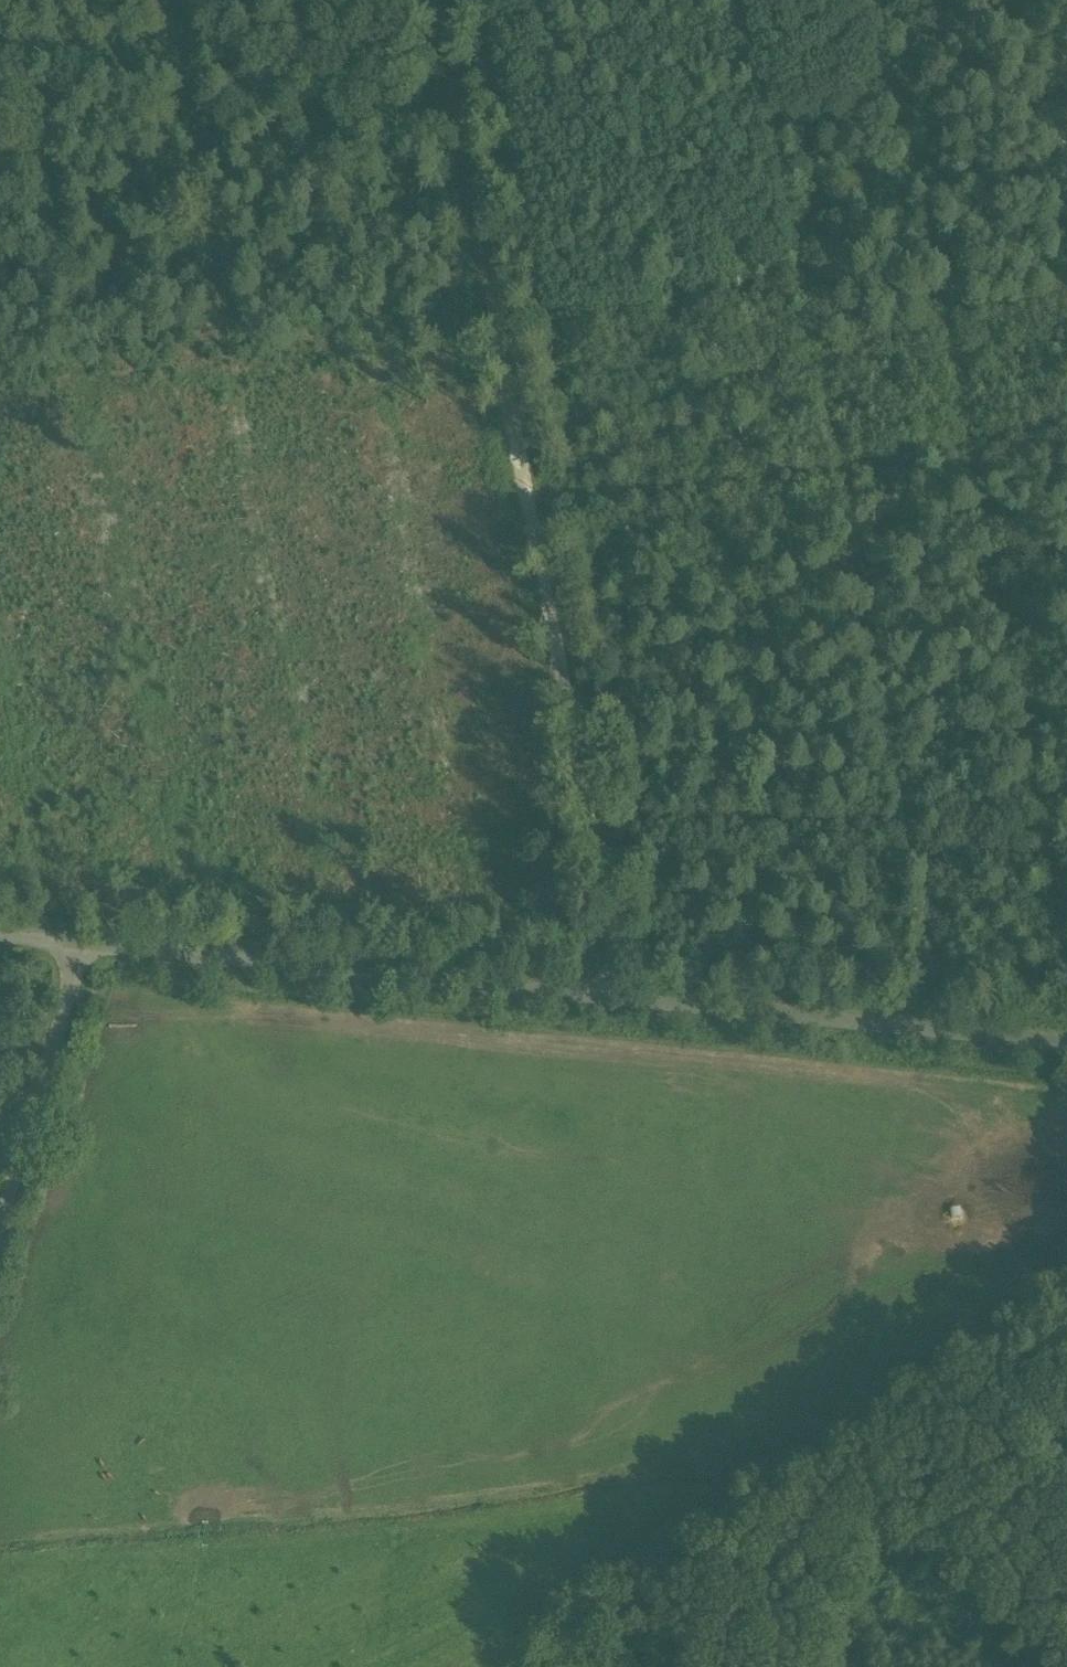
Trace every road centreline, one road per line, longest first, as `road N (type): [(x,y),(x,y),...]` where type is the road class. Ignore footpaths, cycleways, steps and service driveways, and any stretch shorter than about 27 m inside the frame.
road 1 (unclassified): [(1066,1043),(0,937)]
road 2 (track): [(428,0),(619,1000)]

